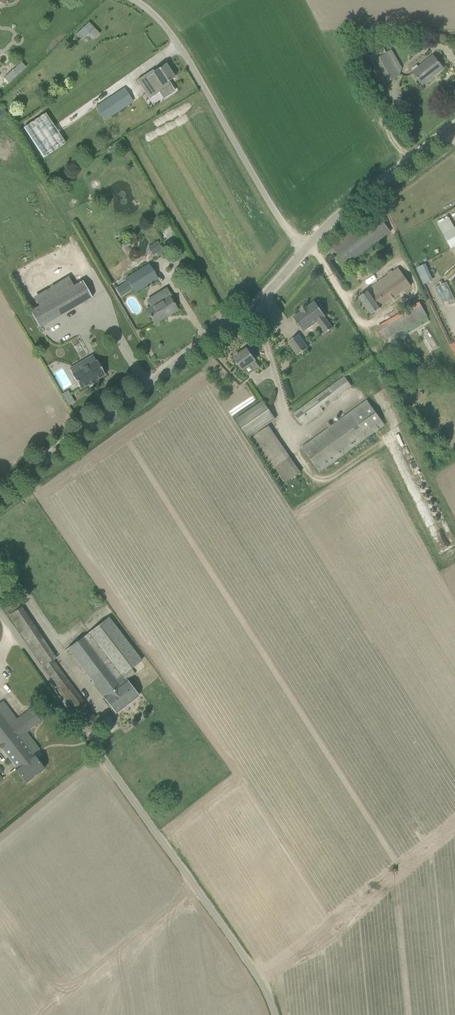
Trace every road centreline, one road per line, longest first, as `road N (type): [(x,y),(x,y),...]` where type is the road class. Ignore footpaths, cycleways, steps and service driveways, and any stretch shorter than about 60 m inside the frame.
road 1 (unclassified): [(0,489),(253,307),(307,247)]
road 2 (track): [(98,747),(218,915),(276,1014)]
road 3 (unclassified): [(307,247),(272,206),(162,20),(124,0)]
road 4 (unclassified): [(307,247),(453,127)]

